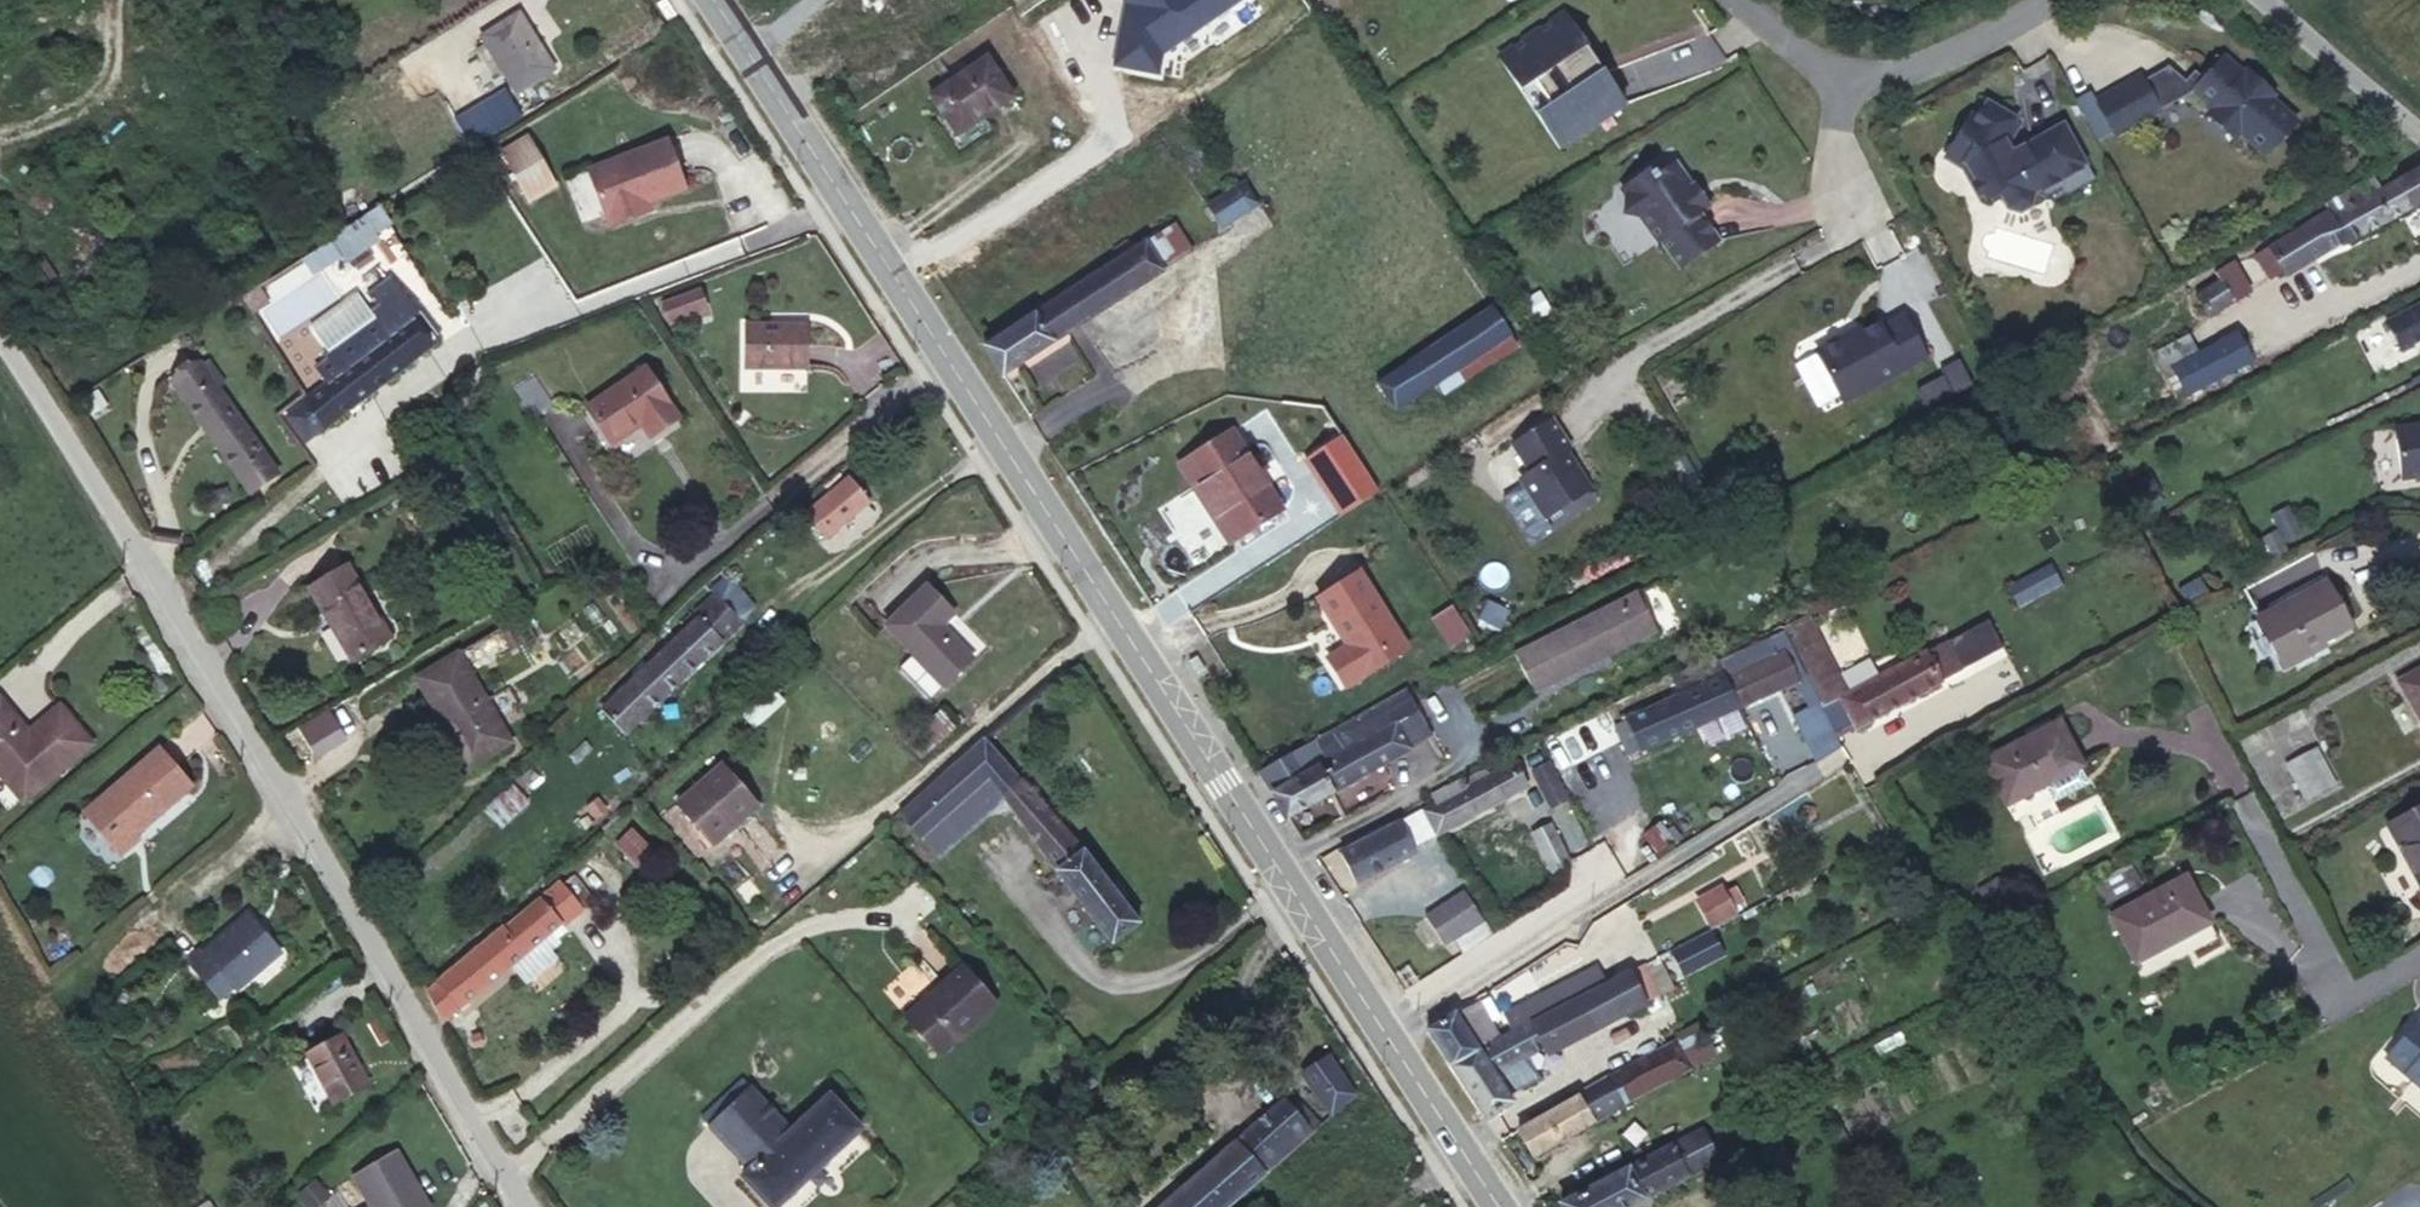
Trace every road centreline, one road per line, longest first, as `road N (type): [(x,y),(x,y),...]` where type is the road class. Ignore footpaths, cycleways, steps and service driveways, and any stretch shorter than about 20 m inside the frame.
road 1 (secondary): [(711,0),(1498,1206)]
road 2 (residential): [(0,338),(208,678),(494,1180),(519,1206)]
road 3 (residential): [(1840,72),(1873,75),(1959,51),(2049,0)]
road 4 (unclassified): [(2264,0),(2419,132)]
road 5 (residential): [(1863,230),(1836,183),(1840,72)]
road 6 (residential): [(1745,0),(1815,62),(1840,72)]

